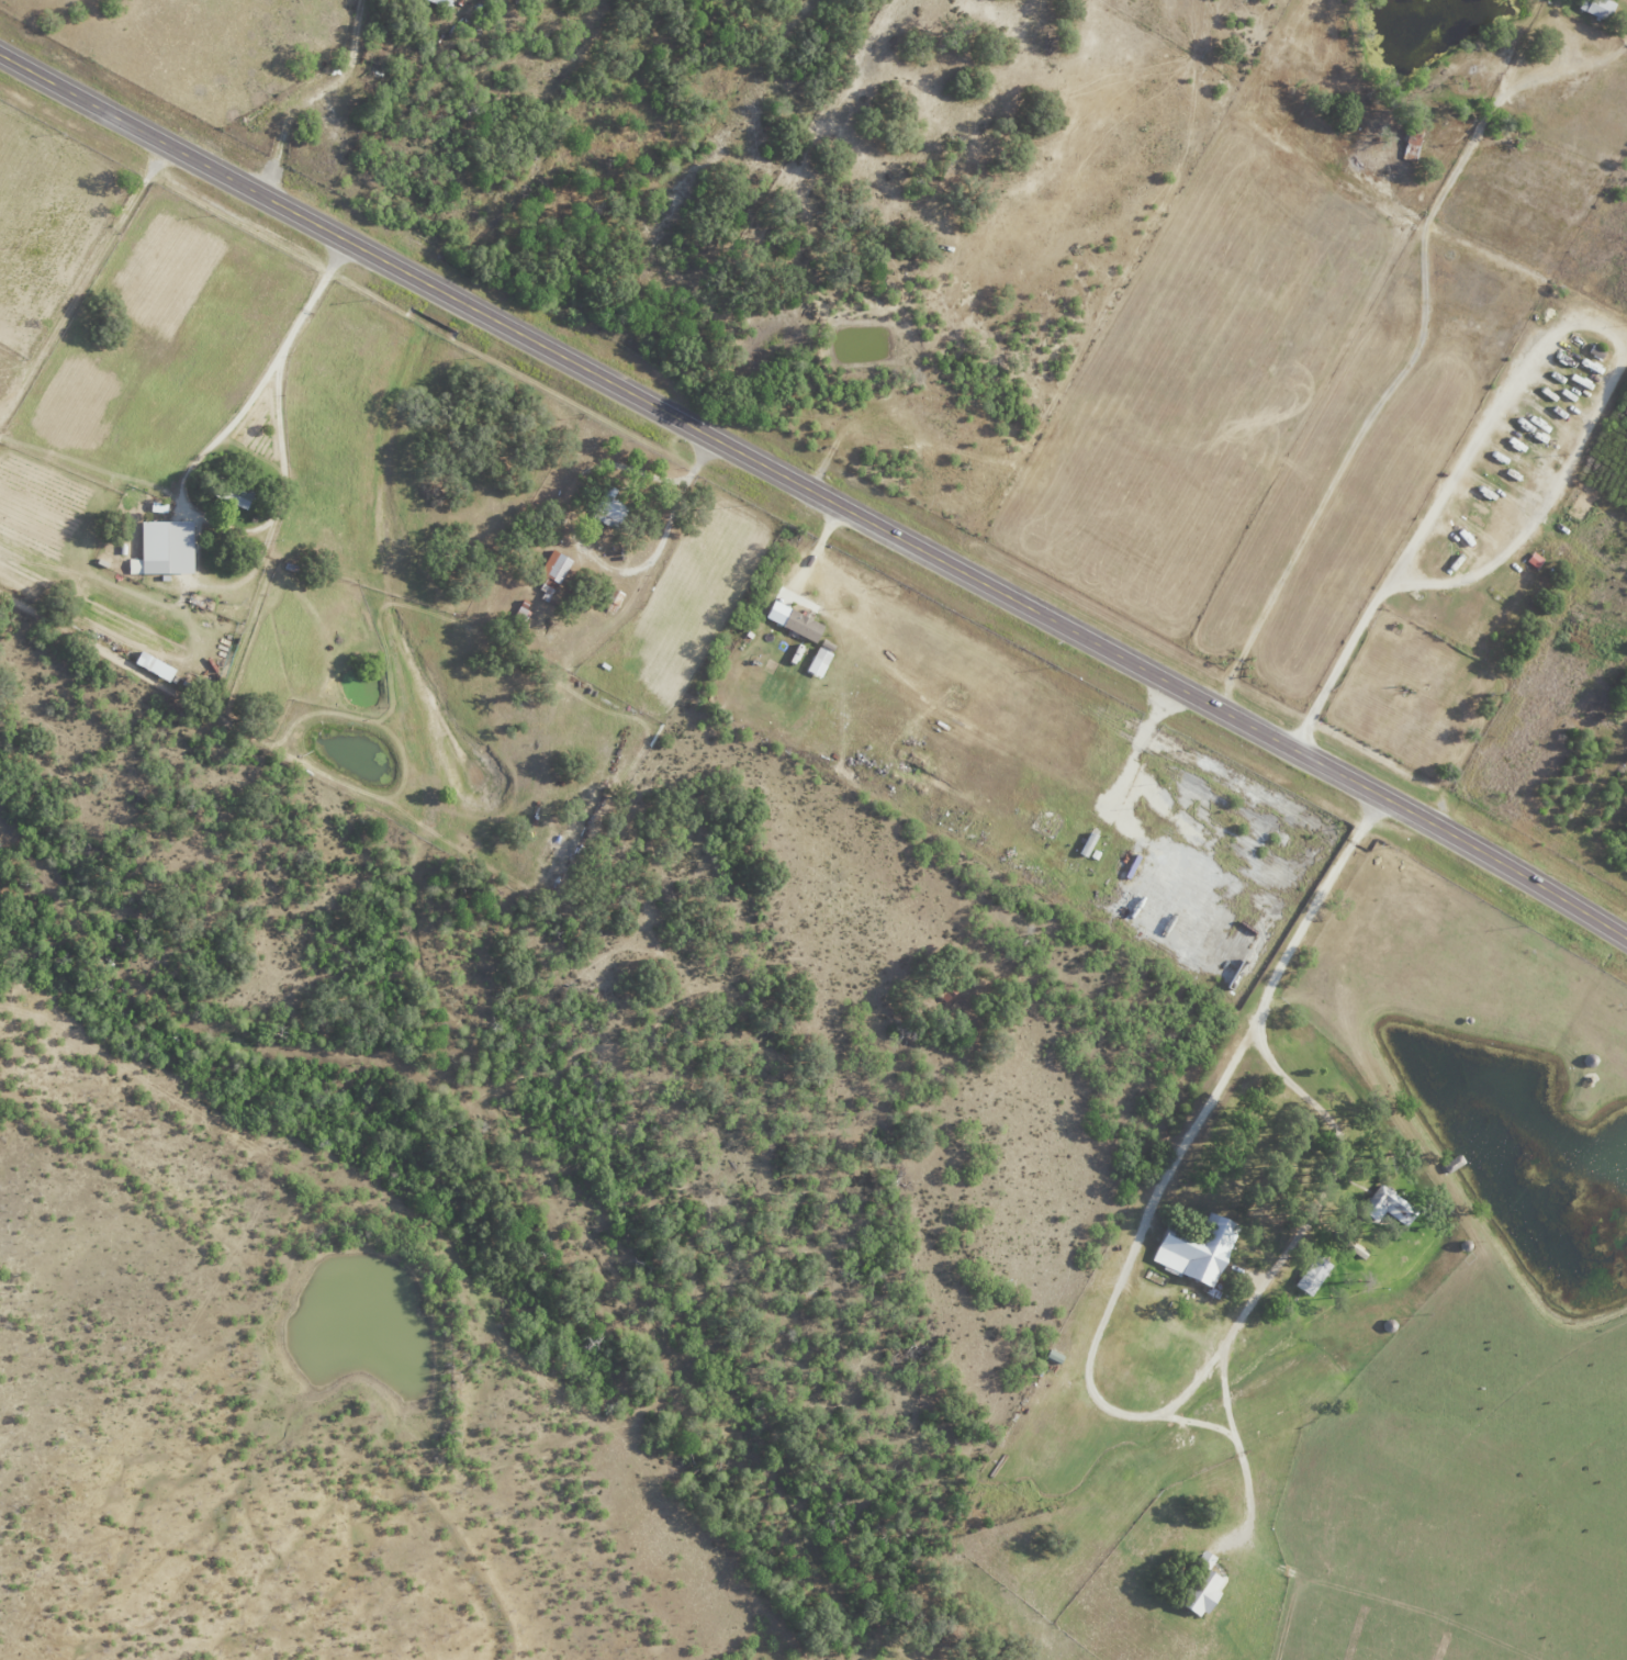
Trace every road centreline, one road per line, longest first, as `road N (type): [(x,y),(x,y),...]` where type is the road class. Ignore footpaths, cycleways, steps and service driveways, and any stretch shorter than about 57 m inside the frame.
road 1 (secondary): [(1626,929),(1378,783),(0,47)]
road 2 (residential): [(120,115),(178,0)]

